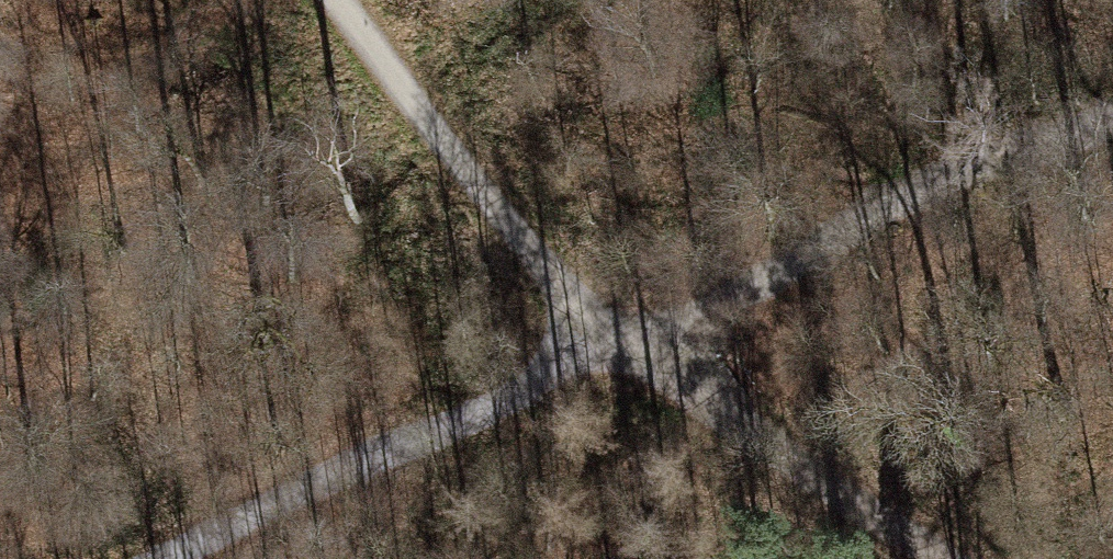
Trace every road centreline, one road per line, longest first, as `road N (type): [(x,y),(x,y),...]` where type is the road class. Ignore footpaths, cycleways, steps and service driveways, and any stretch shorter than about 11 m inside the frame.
road 1 (track): [(1112,114),(142,558)]
road 2 (track): [(345,0),(397,77),(618,342),(940,558)]

